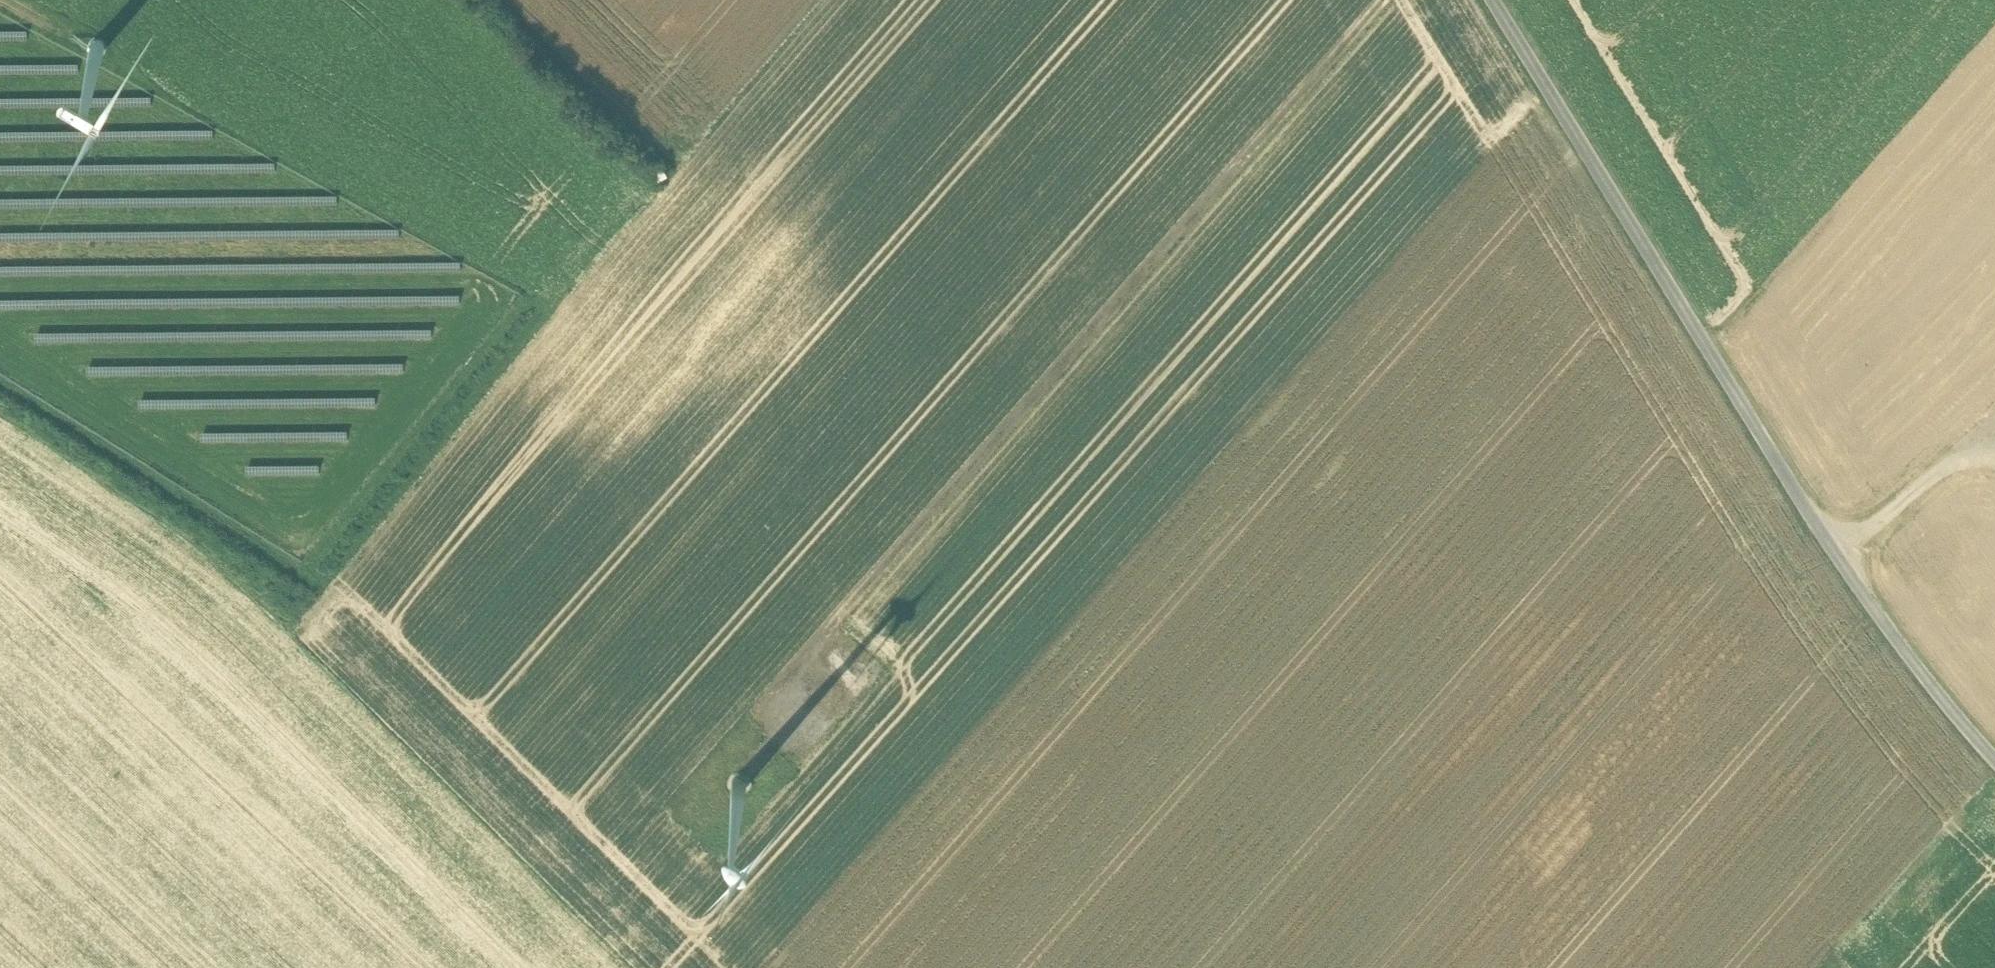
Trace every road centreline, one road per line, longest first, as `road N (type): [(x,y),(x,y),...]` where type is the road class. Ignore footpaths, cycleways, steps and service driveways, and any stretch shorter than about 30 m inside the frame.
road 1 (track): [(1385,0),(778,702)]
road 2 (unclassified): [(1495,0),(1838,562),(1994,758)]
road 3 (track): [(1838,562),(1994,420)]

